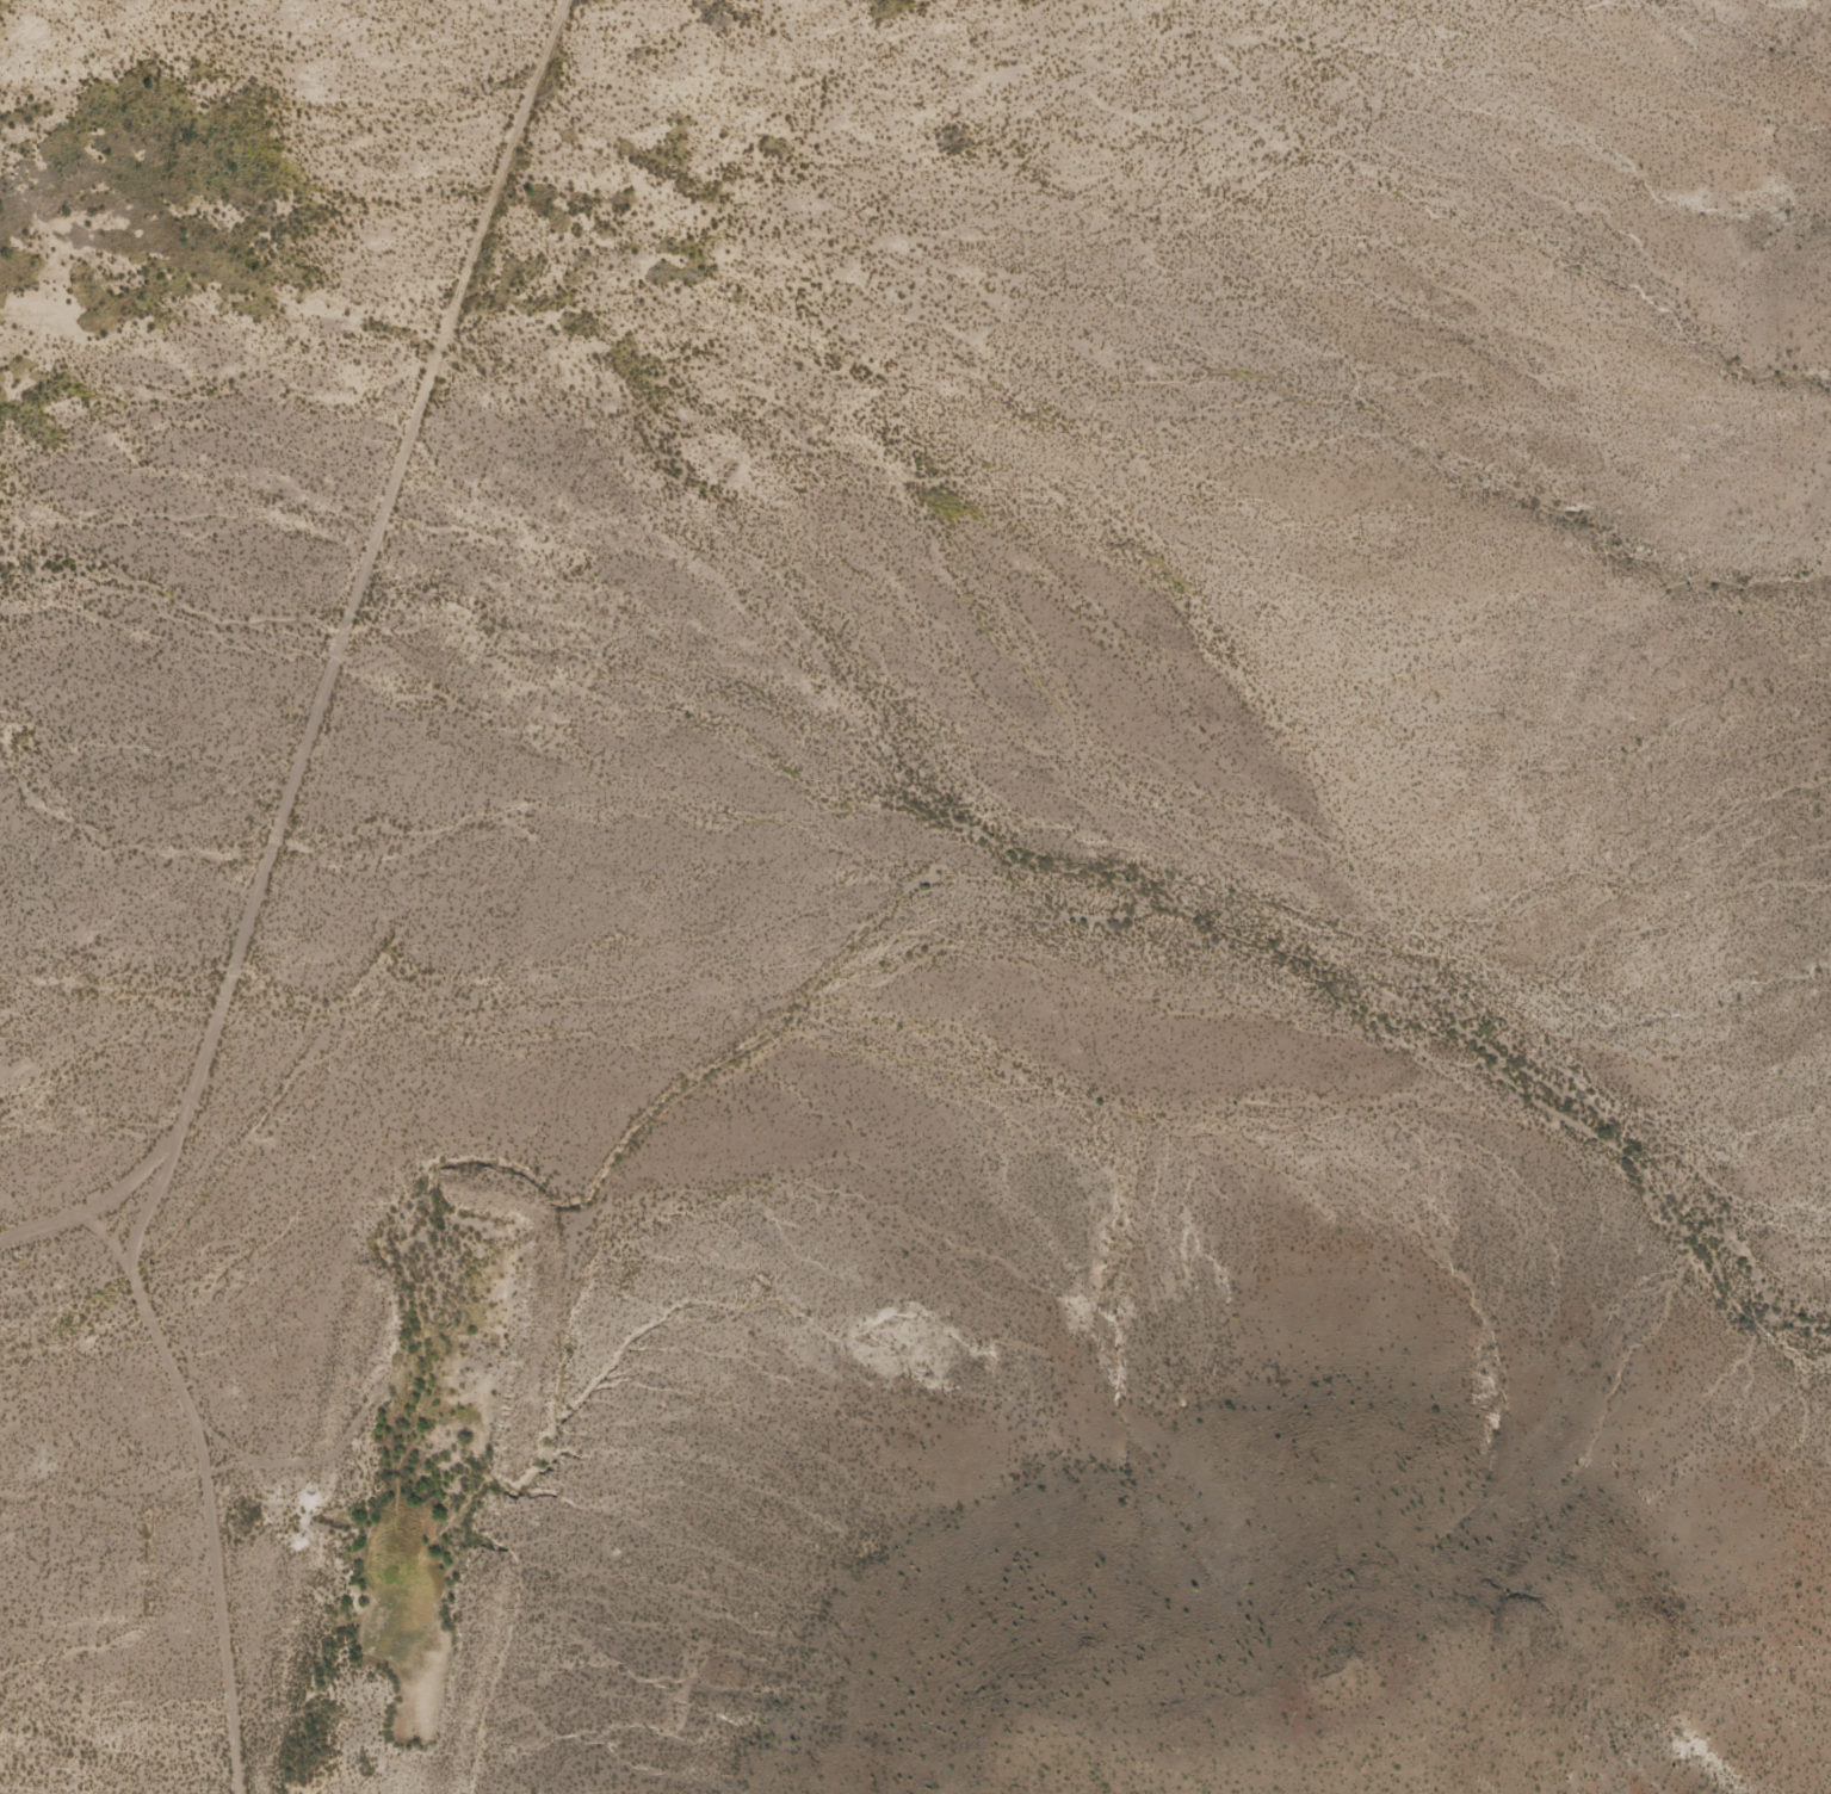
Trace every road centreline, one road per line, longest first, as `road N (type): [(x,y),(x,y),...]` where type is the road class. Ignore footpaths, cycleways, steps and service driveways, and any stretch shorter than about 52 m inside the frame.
road 1 (residential): [(0,1251),(89,1227),(541,0)]
road 2 (residential): [(212,1793),(202,1536),(172,1423),(136,1382),(89,1227)]

